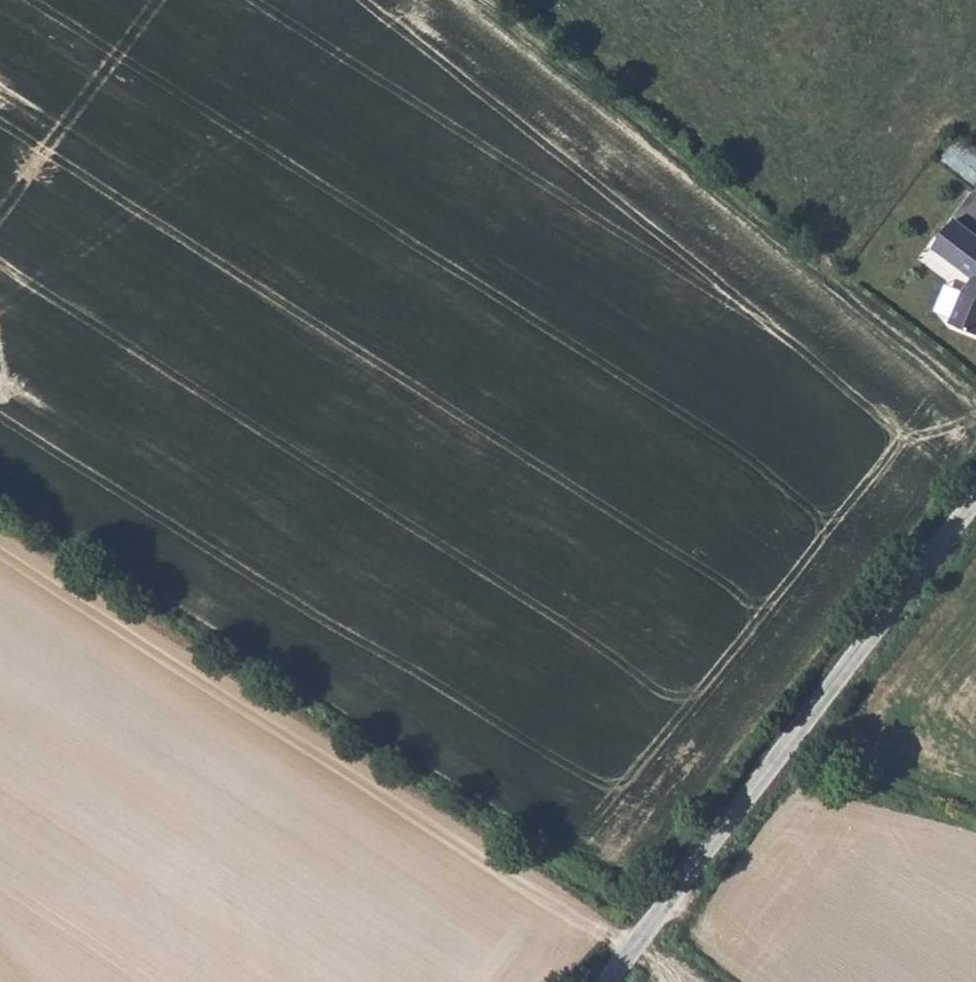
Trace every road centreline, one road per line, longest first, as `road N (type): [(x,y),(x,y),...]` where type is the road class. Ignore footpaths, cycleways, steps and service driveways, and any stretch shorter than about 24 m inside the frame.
road 1 (unclassified): [(975,495),(603,981)]

